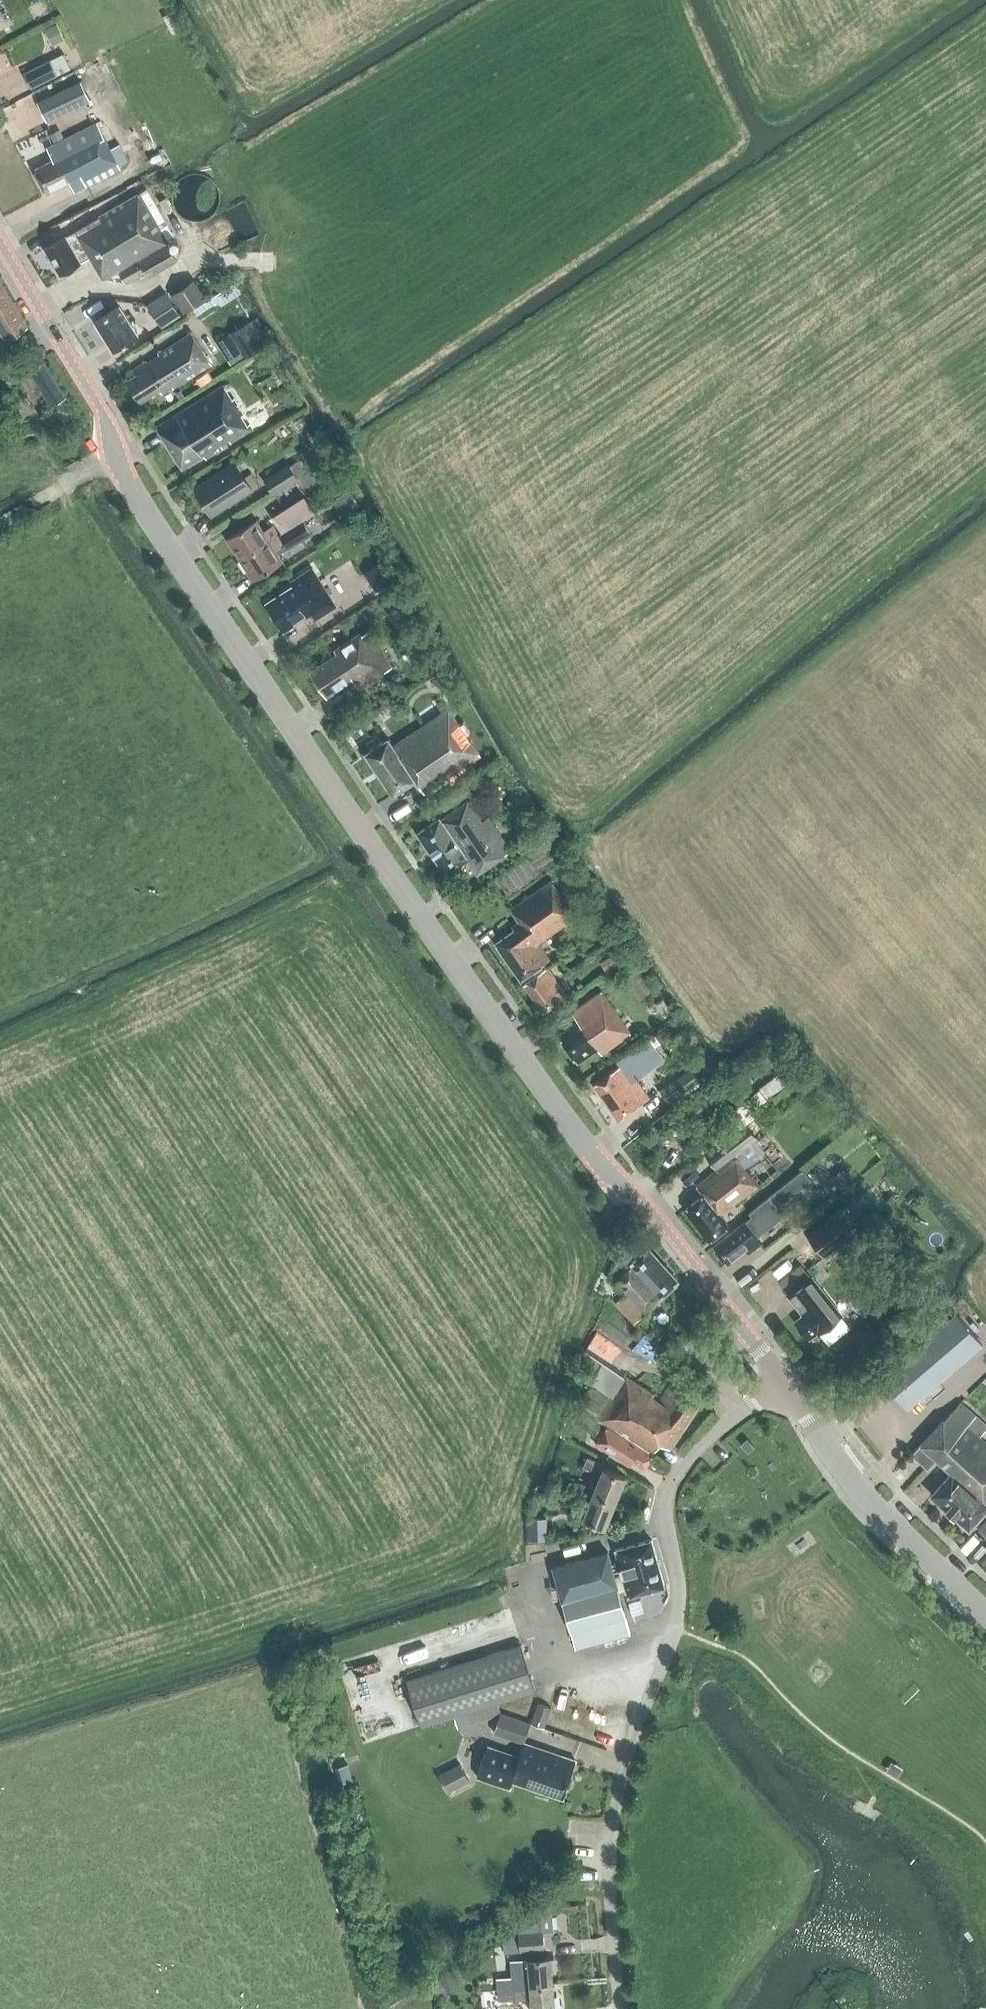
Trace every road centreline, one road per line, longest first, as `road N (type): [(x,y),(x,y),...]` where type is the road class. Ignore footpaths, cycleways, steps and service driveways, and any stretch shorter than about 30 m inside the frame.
road 1 (secondary): [(784,1381),(642,1198),(588,1149),(446,955),(130,486),(100,407),(0,243)]
road 2 (residential): [(620,2008),(610,1893),(614,1822),(678,1601),(663,1498),(696,1448),(784,1381)]
road 3 (secondary): [(985,1611),(859,1491),(784,1381)]

